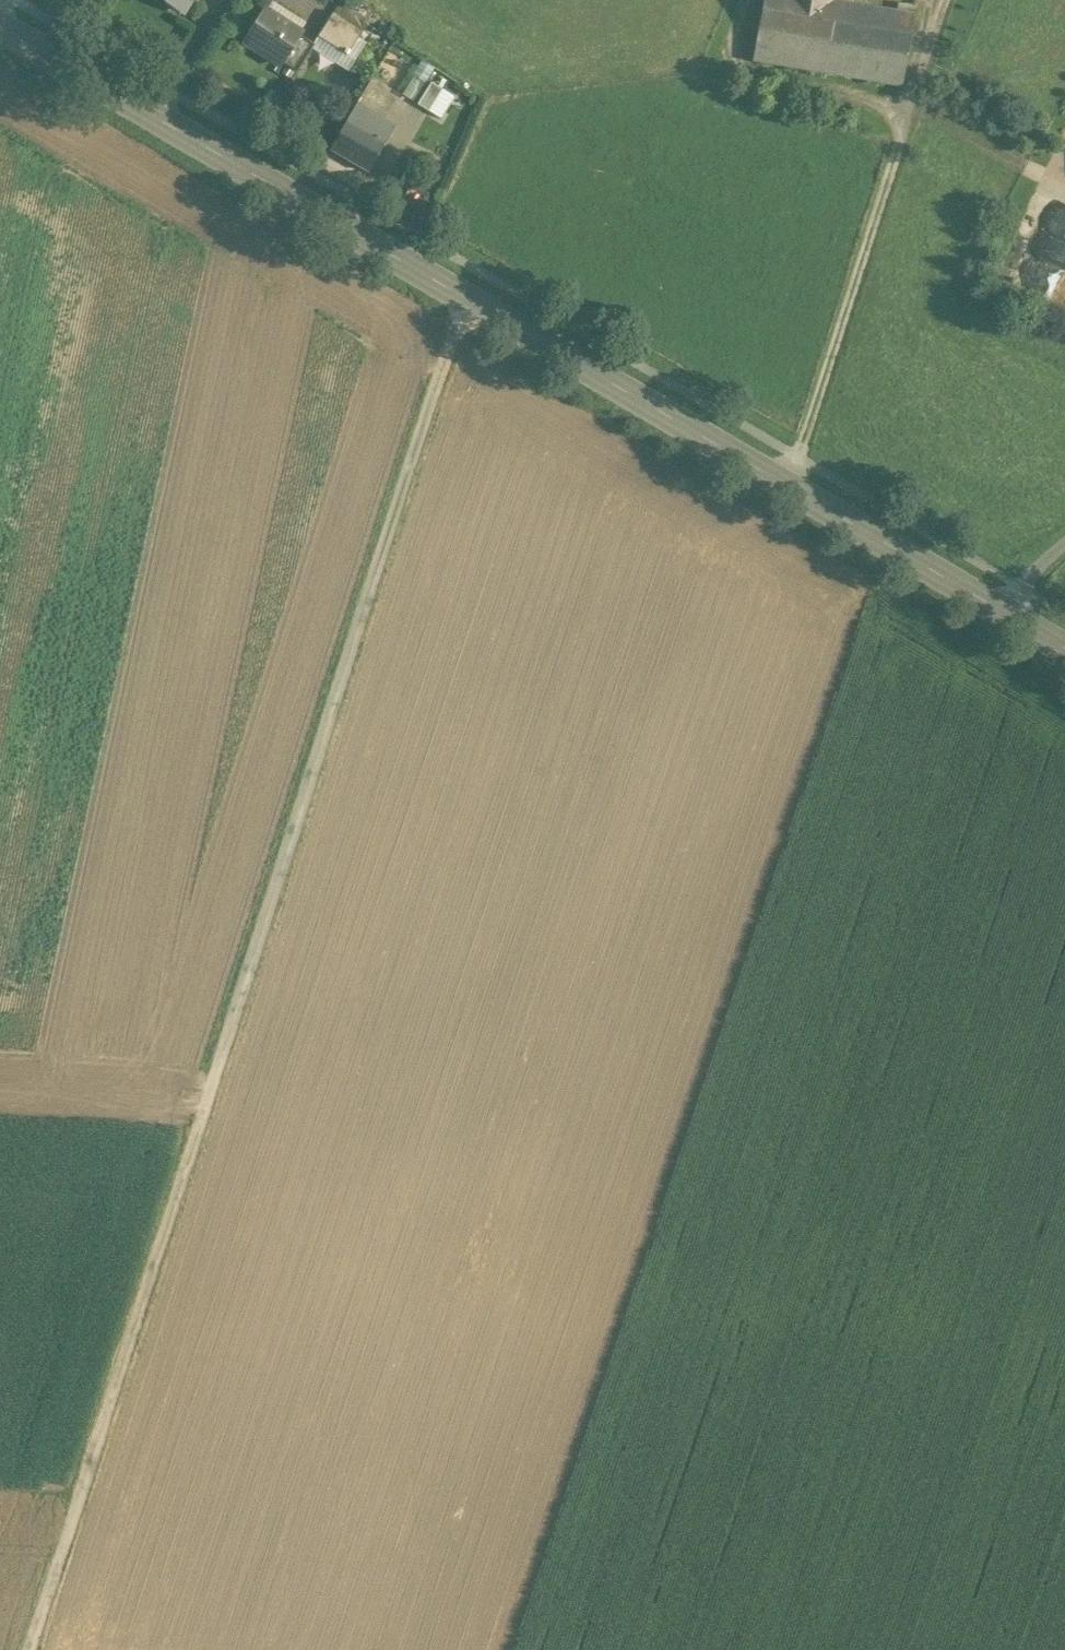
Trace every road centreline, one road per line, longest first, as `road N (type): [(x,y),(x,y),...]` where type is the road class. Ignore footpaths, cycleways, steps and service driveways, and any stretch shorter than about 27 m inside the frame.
road 1 (track): [(30,1649),(469,301)]
road 2 (secondary): [(0,28),(1064,641)]

